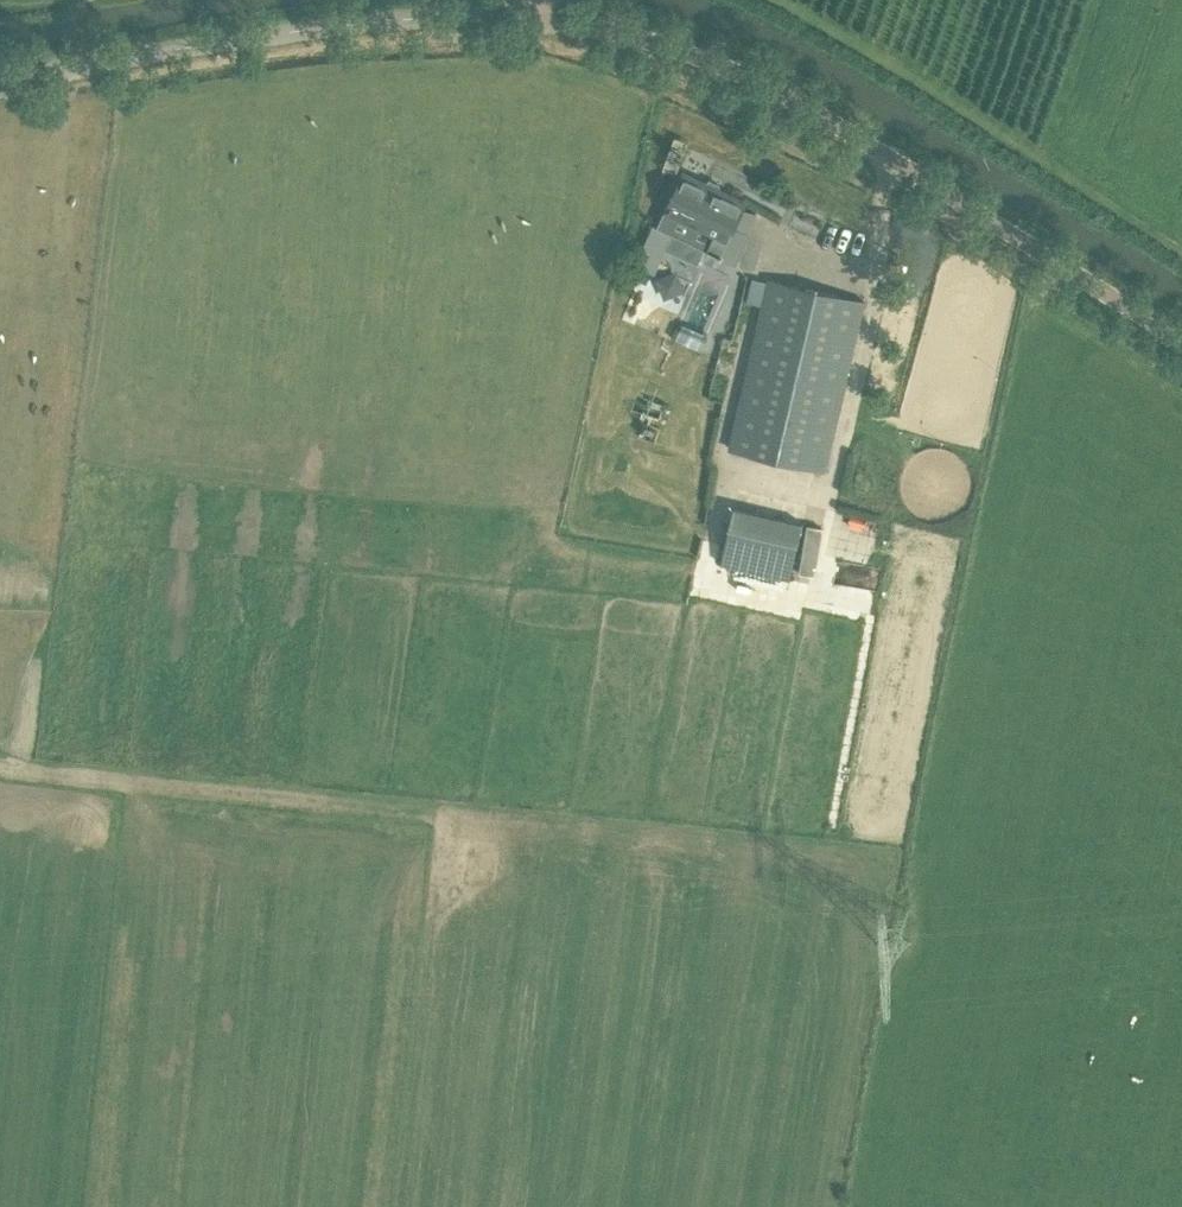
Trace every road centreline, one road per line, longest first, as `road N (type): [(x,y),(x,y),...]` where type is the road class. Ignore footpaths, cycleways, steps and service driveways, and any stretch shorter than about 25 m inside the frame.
road 1 (unclassified): [(1181,339),(795,99),(630,35),(530,14)]
road 2 (unclassified): [(0,71),(380,20),(530,14)]
road 3 (track): [(442,820),(0,771)]

